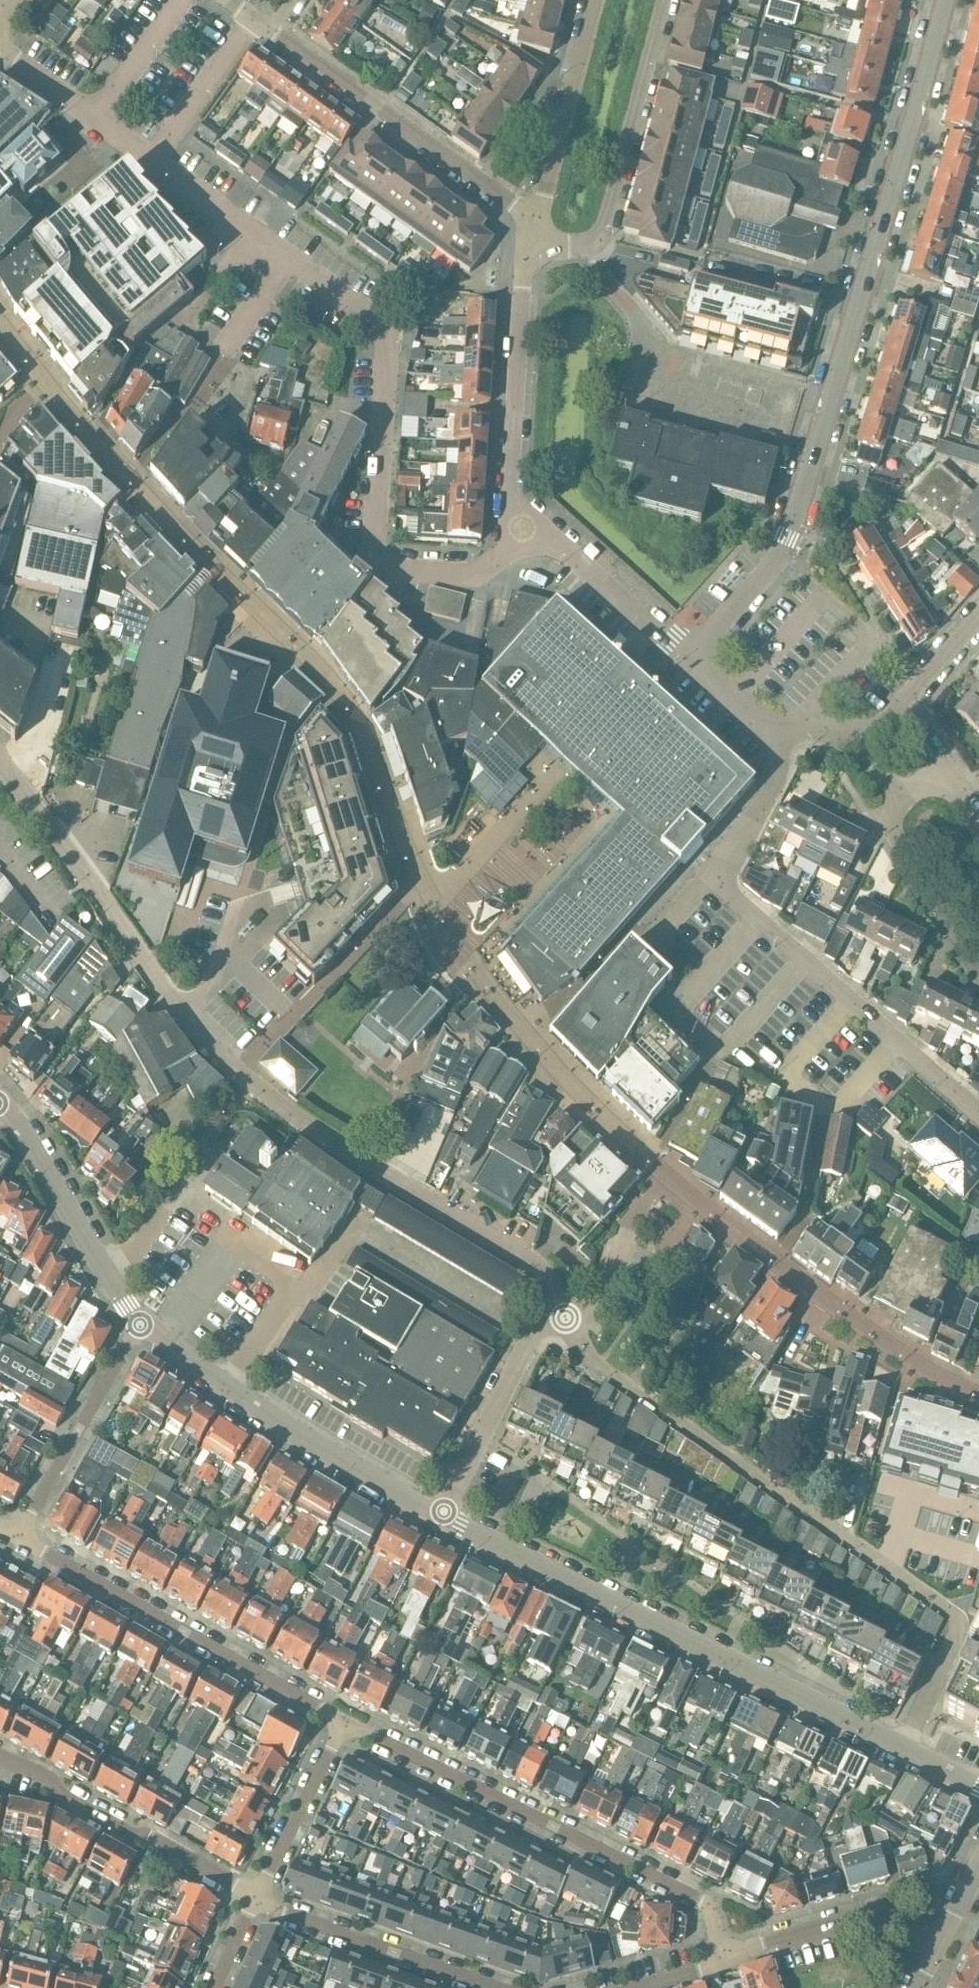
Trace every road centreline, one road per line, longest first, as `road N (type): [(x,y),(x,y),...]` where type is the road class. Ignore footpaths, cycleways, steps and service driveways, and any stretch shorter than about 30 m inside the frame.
road 1 (residential): [(524,527),(481,570),(437,574),(376,560),(384,329),(0,48)]
road 2 (residential): [(566,1319),(542,1269),(284,1112),(240,1073),(0,759)]
road 3 (residential): [(684,659),(787,538),(944,0)]
road 4 (residential): [(899,1747),(961,1631),(942,1597),(583,1353),(566,1319)]
road 5 (residential): [(978,1112),(709,875),(777,776),(780,738)]
road 6 (residential): [(899,1747),(445,1513)]
road 7 (residential): [(721,1960),(707,1906),(345,1718)]
road 8 (residential): [(22,1538),(345,1718)]
road 9 (residential): [(445,1513),(227,1386),(138,1322)]
road 10 (residential): [(268,29),(514,203),(537,234)]
road 11 (residential): [(537,234),(571,247),(602,229),(664,0)]
road 12 (residential): [(524,527),(513,426),(522,285),(537,234)]
road 13 (residential): [(138,1322),(0,1105)]
road 14 (residential): [(496,1987),(254,1901)]
road 15 (residential): [(138,1322),(22,1538)]
road 16 (residential): [(597,0),(537,234)]
road 17 (residential): [(721,1960),(871,1916),(909,1914),(948,1931)]
road 18 (residential): [(445,1513),(531,1336),(566,1319)]
road 19 (residential): [(684,659),(524,527)]
road 20 (residential): [(345,1718),(254,1901)]
road 21 (residential): [(900,801),(892,826),(978,969)]
road 22 (residential): [(152,1837),(127,1833),(63,1796),(46,1775),(0,1755)]
road 23 (residential): [(863,736),(978,625)]
road 24 (residential): [(780,738),(684,659)]
road 25 (residential): [(254,1901),(152,1837)]

